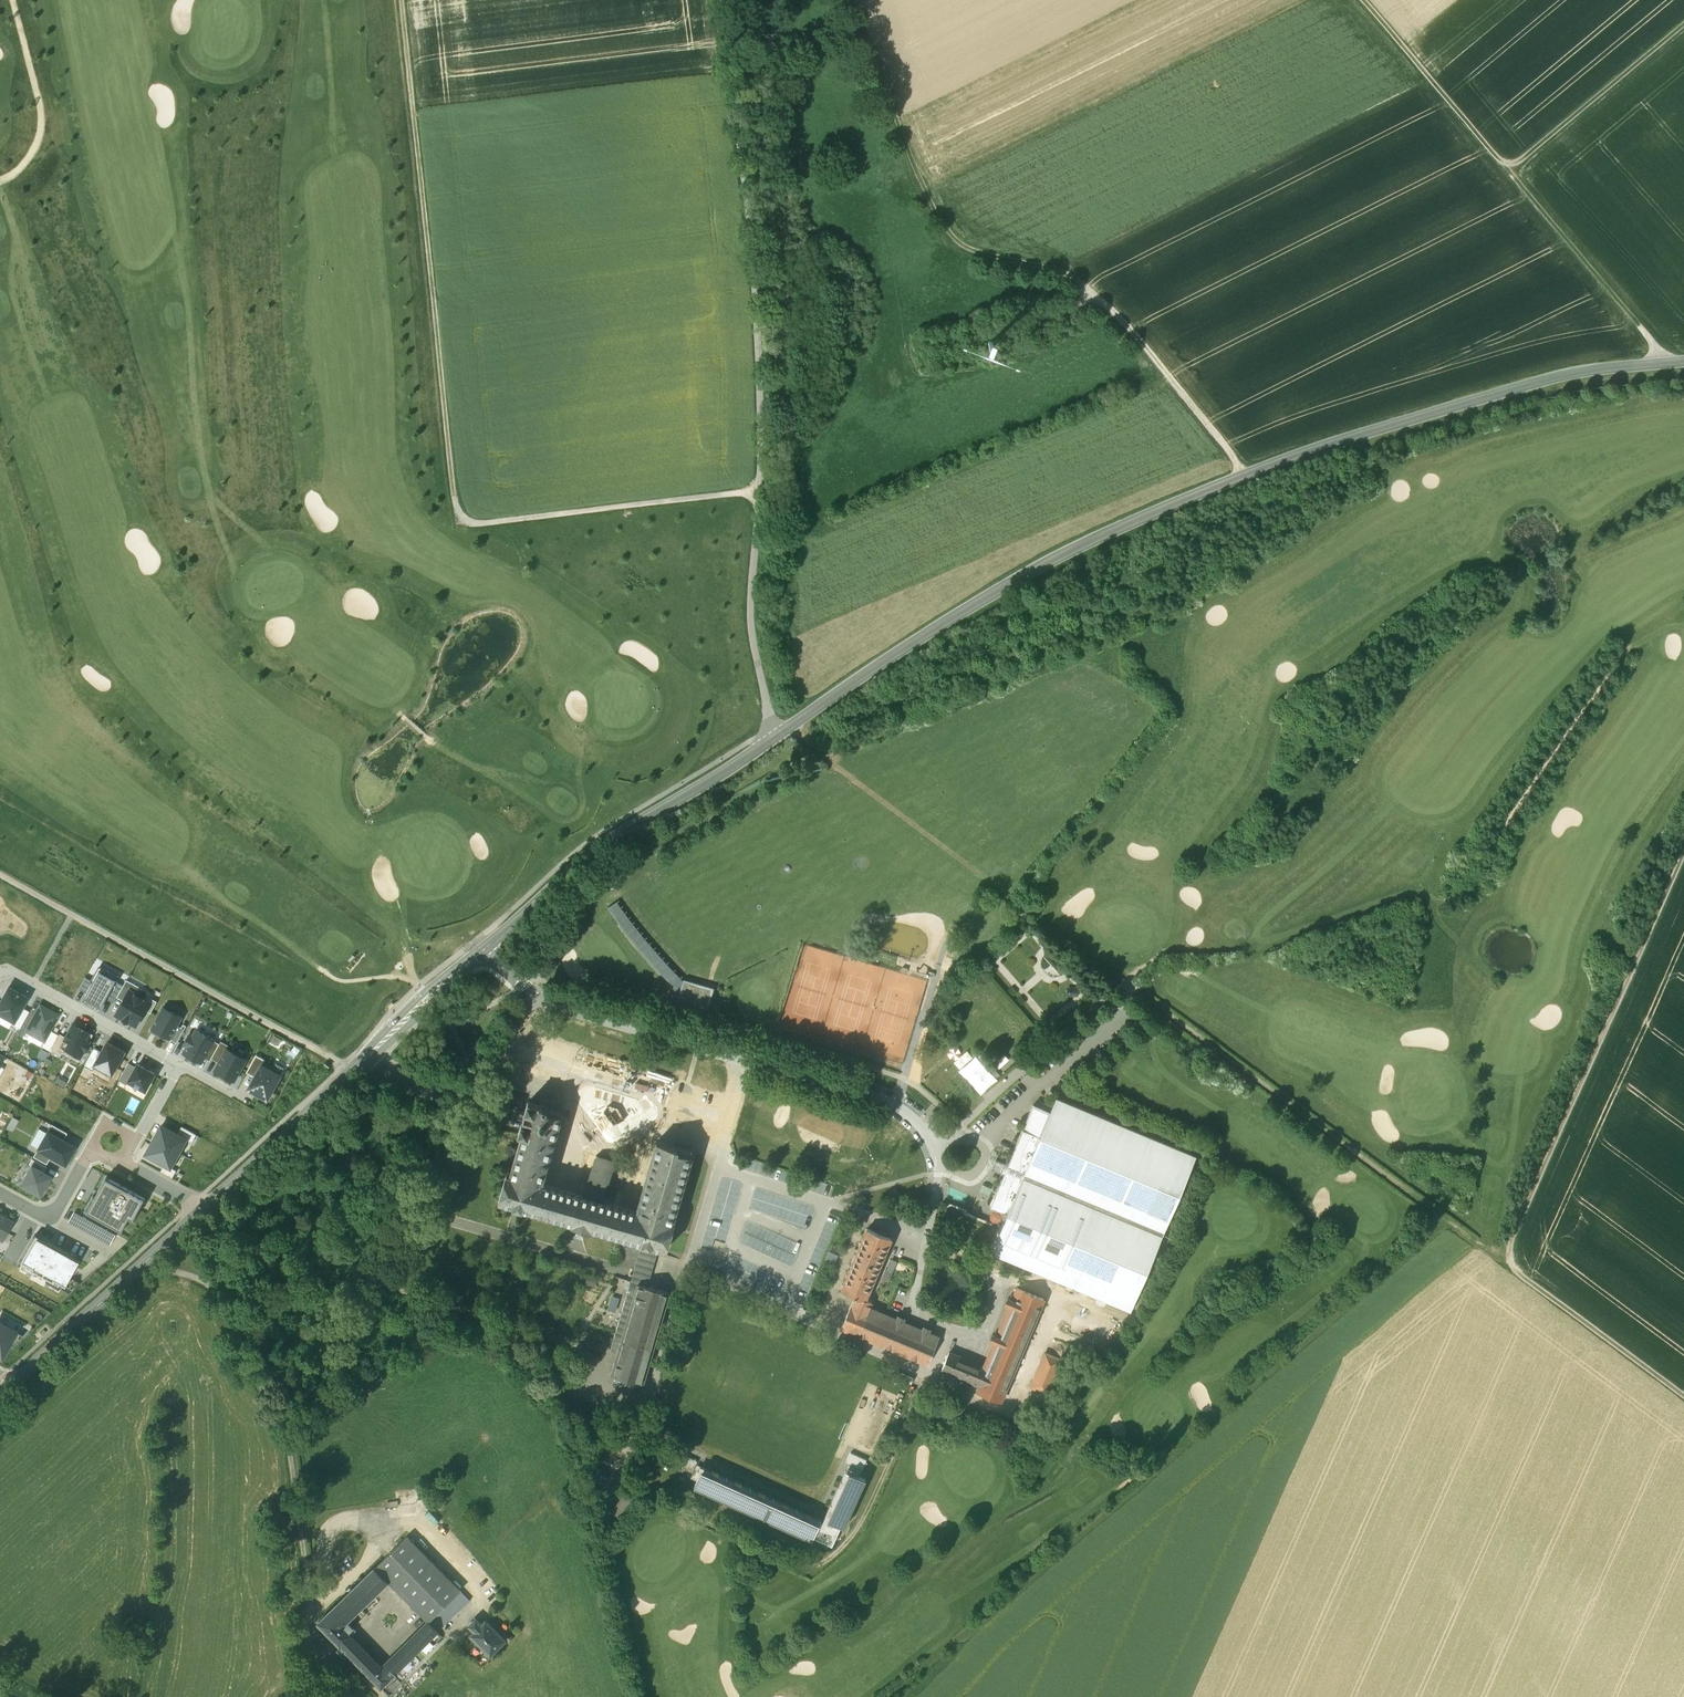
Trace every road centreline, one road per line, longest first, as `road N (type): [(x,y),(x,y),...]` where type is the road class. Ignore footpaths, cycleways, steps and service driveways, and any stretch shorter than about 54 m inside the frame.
road 1 (unclassified): [(206,1208),(586,858),(1018,579),(1104,535),(1340,440),(1552,379),(1683,362)]
road 2 (track): [(783,733),(1510,1269)]
road 3 (track): [(759,493),(465,524),(406,0)]
road 4 (track): [(783,733),(761,681),(750,612),(760,315),(725,0)]
road 5 (track): [(1683,867),(1510,1269),(1683,1398)]
road 6 (track): [(855,0),(898,131),(953,241),(984,261),(1089,294),(1137,336),(1247,475)]
road 7 (track): [(1456,1229),(967,1647)]
road 8 (track): [(638,1426),(613,1482),(820,1583),(853,1555),(933,1381)]
road 9 (track): [(1666,363),(1363,0)]
road 10 (track): [(354,1071),(0,874)]
road 11 (unclassified): [(12,1381),(206,1208)]
road 12 (track): [(1683,39),(1515,179)]
road 13 (track): [(0,179),(25,162),(39,138),(41,106),(15,0)]
road 14 (residential): [(173,1062),(21,977),(0,978)]
road 15 (residential): [(0,1193),(52,1212),(100,1152)]

